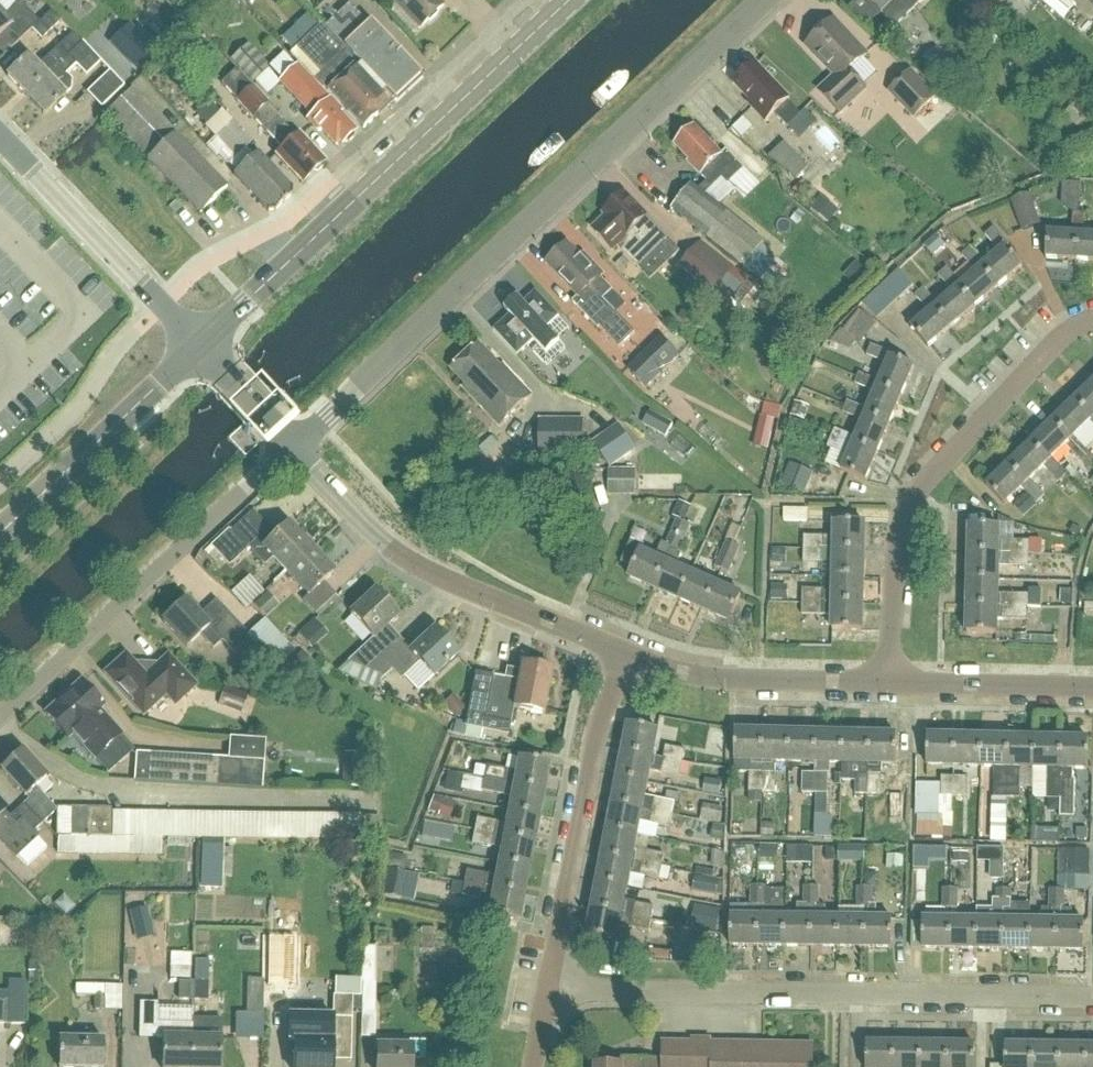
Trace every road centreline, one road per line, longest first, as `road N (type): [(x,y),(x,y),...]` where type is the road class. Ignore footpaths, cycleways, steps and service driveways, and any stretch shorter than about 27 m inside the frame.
road 1 (unclassified): [(292,446),(763,0)]
road 2 (residential): [(1092,998),(549,988)]
road 3 (secondary): [(198,343),(570,0)]
road 4 (residential): [(890,684),(897,546),(909,507),(951,448),(1076,325),(1092,321)]
road 5 (unclassified): [(0,717),(292,446)]
road 6 (residential): [(624,652),(414,564),(292,446)]
road 7 (residential): [(549,988),(593,745),(624,652)]
road 8 (residential): [(198,343),(0,138)]
road 9 (secondary): [(0,534),(198,343)]
road 10 (residential): [(890,684),(683,675),(624,652)]
road 11 (residential): [(1092,688),(890,684)]
road 12 (unclassified): [(292,446),(198,343)]

